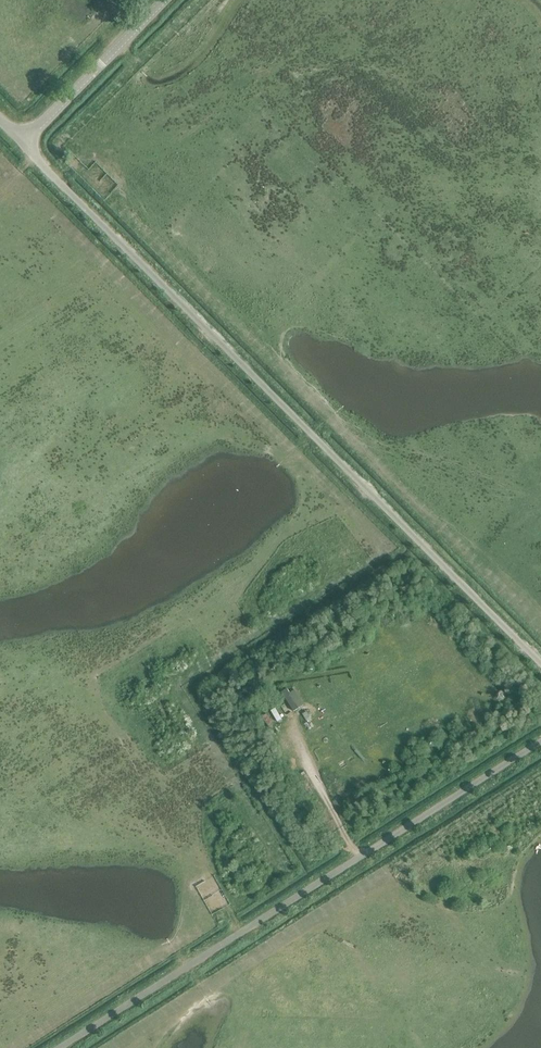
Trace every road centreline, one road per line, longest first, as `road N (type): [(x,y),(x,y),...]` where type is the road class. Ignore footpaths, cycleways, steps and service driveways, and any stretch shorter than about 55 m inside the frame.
road 1 (unclassified): [(21,143),(540,667)]
road 2 (unclassified): [(60,1047),(540,743)]
road 3 (unclassified): [(21,143),(164,0)]
road 4 (track): [(362,855),(308,775),(293,729)]

